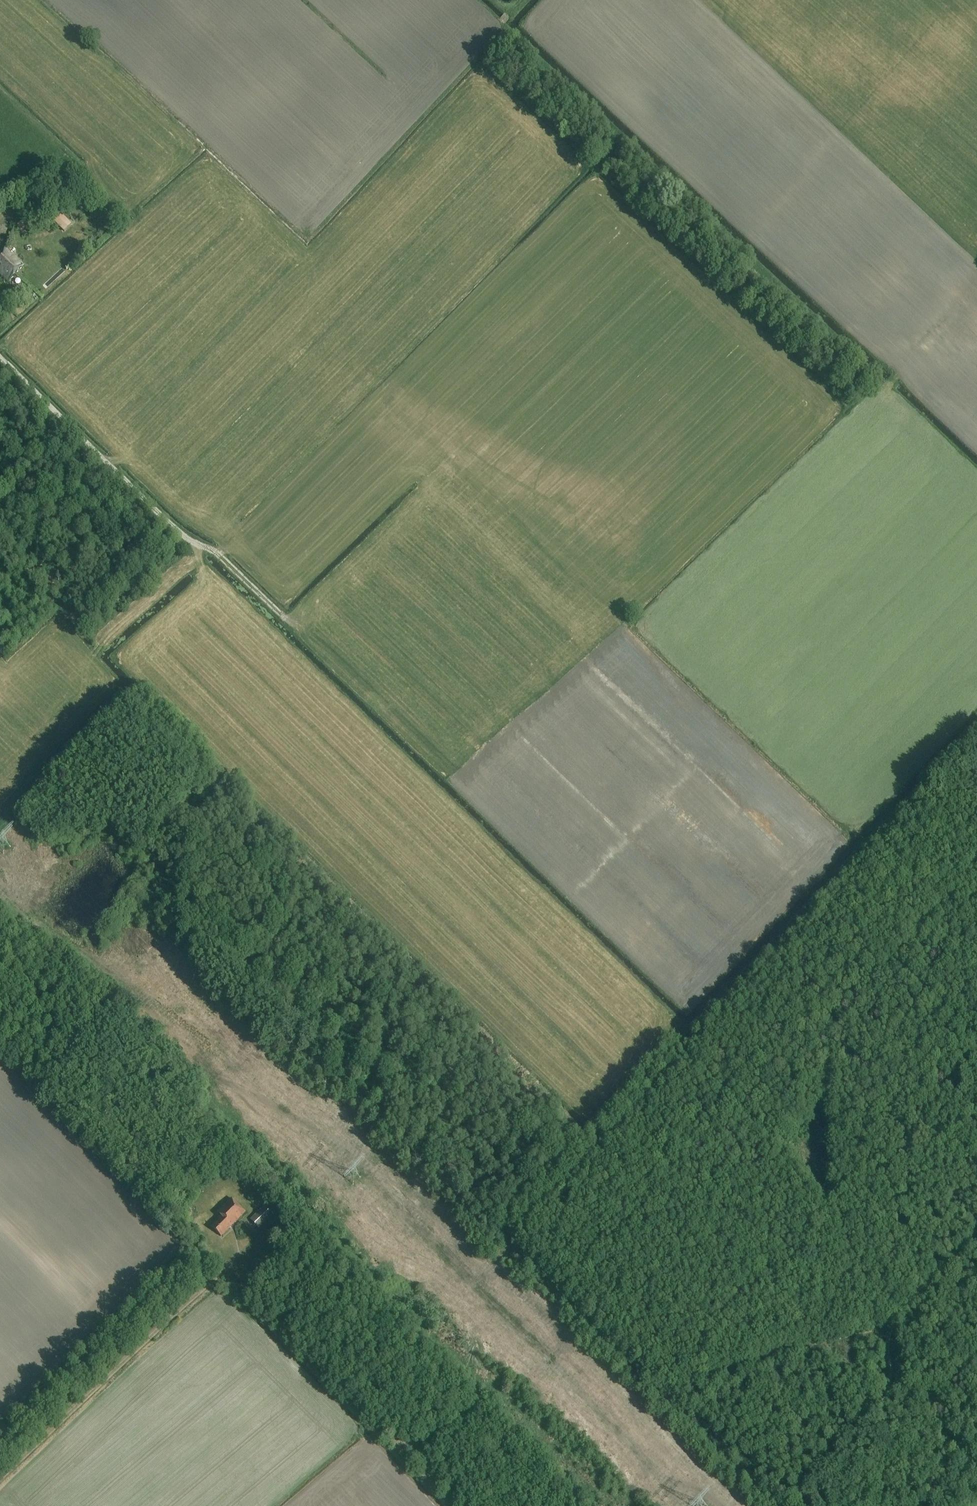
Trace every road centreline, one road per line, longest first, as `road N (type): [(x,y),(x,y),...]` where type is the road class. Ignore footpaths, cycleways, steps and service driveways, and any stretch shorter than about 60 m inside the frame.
road 1 (track): [(802,1505),(796,1482),(884,1386),(885,1322),(976,1227)]
road 2 (track): [(198,547),(0,357)]
road 3 (track): [(695,1382),(884,1330)]
road 4 (track): [(294,628),(215,554),(241,551)]
road 5 (track): [(885,390),(976,306)]

